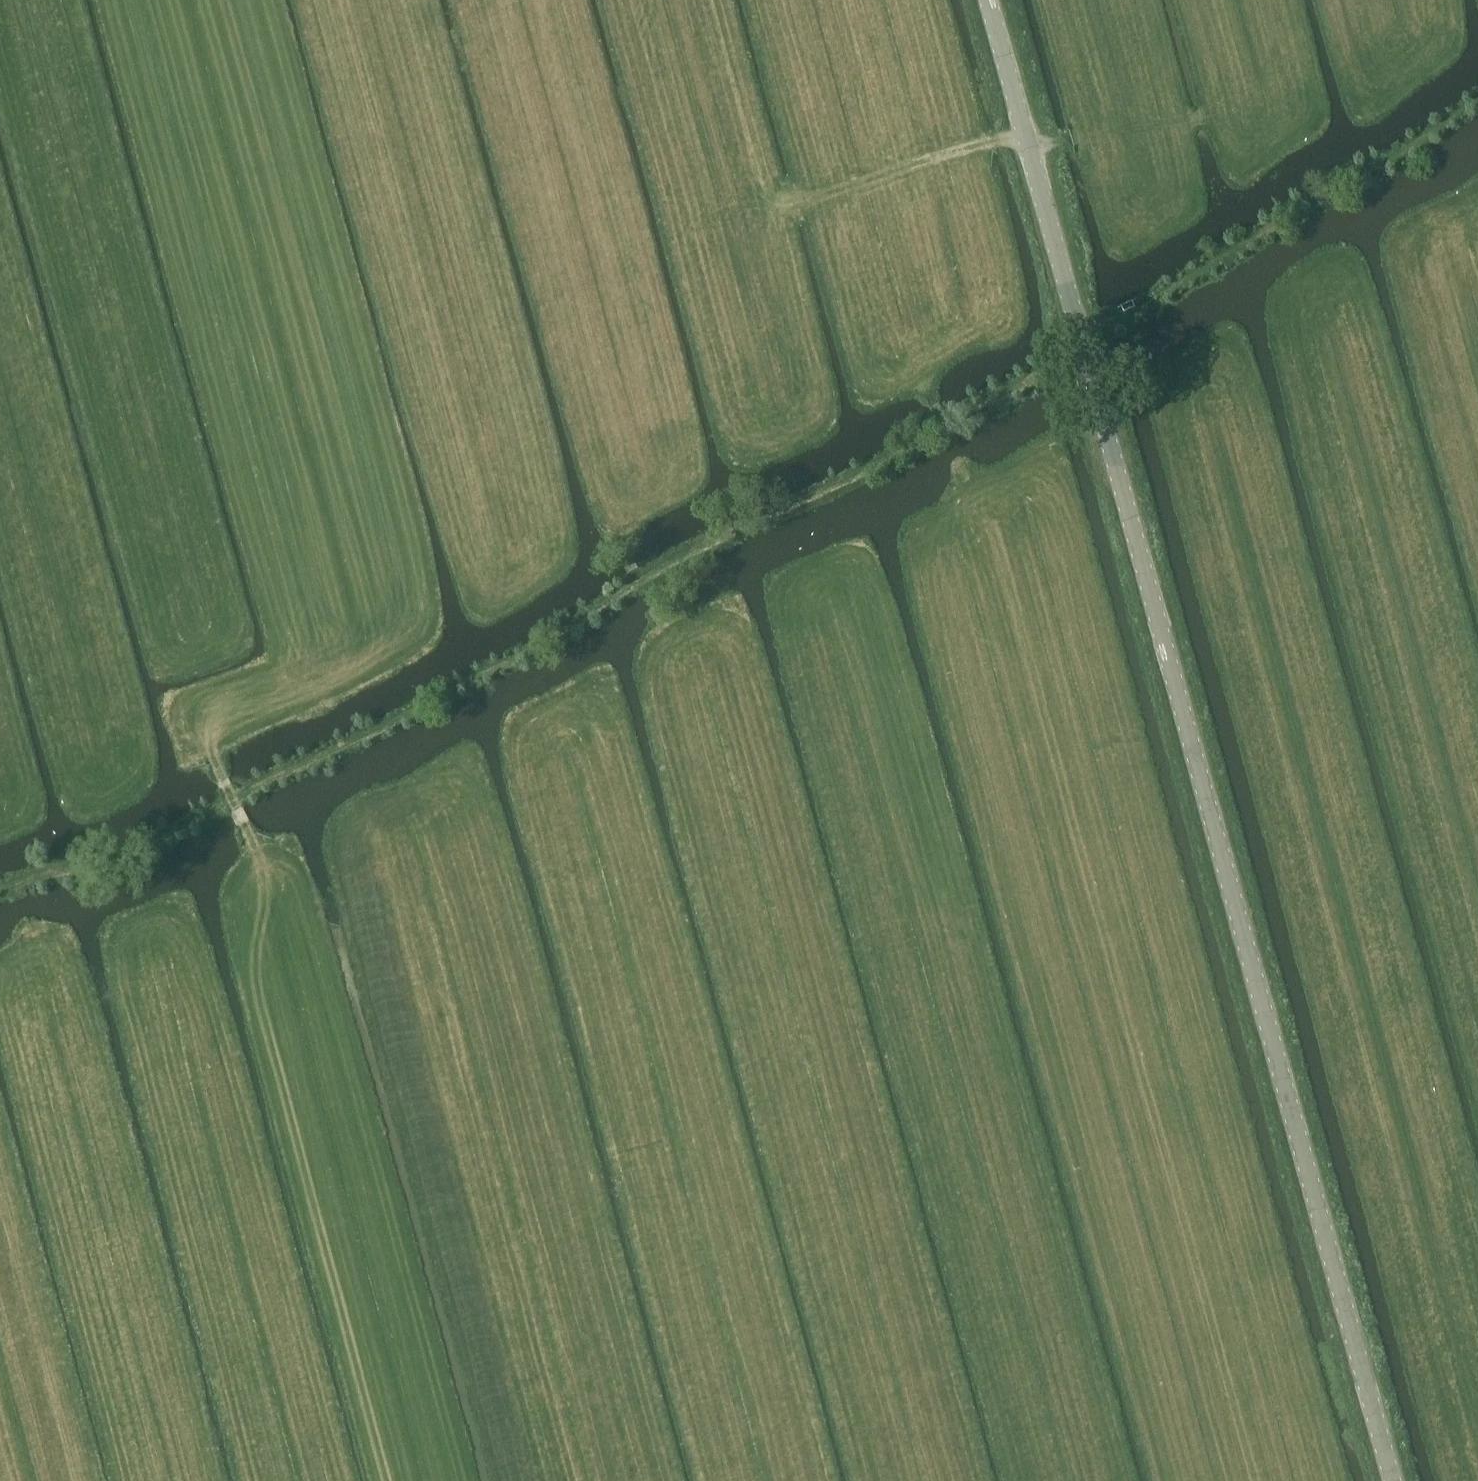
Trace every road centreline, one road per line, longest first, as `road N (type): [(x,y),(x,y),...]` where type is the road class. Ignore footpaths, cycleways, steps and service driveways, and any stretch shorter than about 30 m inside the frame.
road 1 (unclassified): [(1393,1480),(989,0)]

